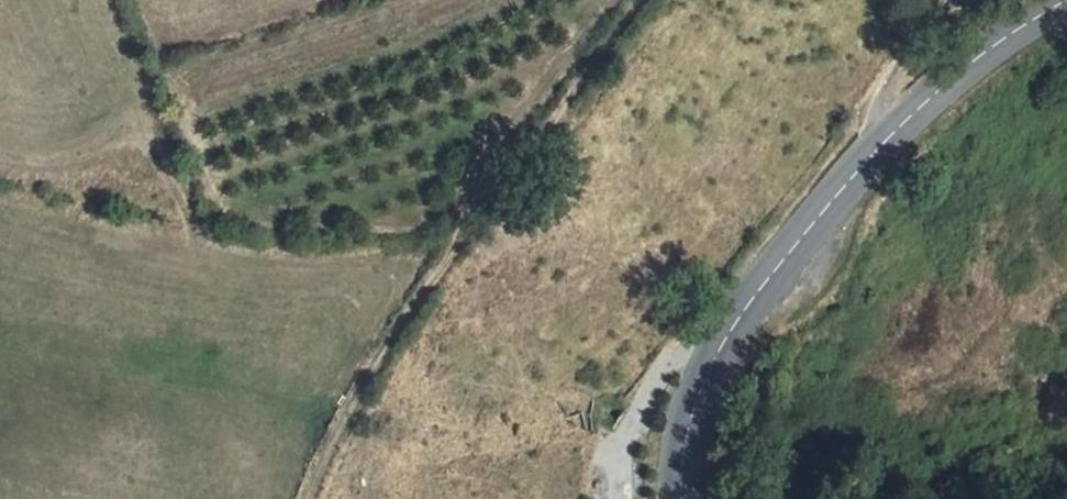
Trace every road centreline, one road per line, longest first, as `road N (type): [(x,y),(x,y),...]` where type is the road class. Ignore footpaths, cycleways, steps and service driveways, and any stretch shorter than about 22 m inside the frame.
road 1 (secondary): [(1064,0),(800,233),(717,353),(691,407),(681,498)]
road 2 (track): [(610,0),(495,148),(452,256),(376,365),(309,498)]
road 3 (track): [(636,0),(452,256)]

